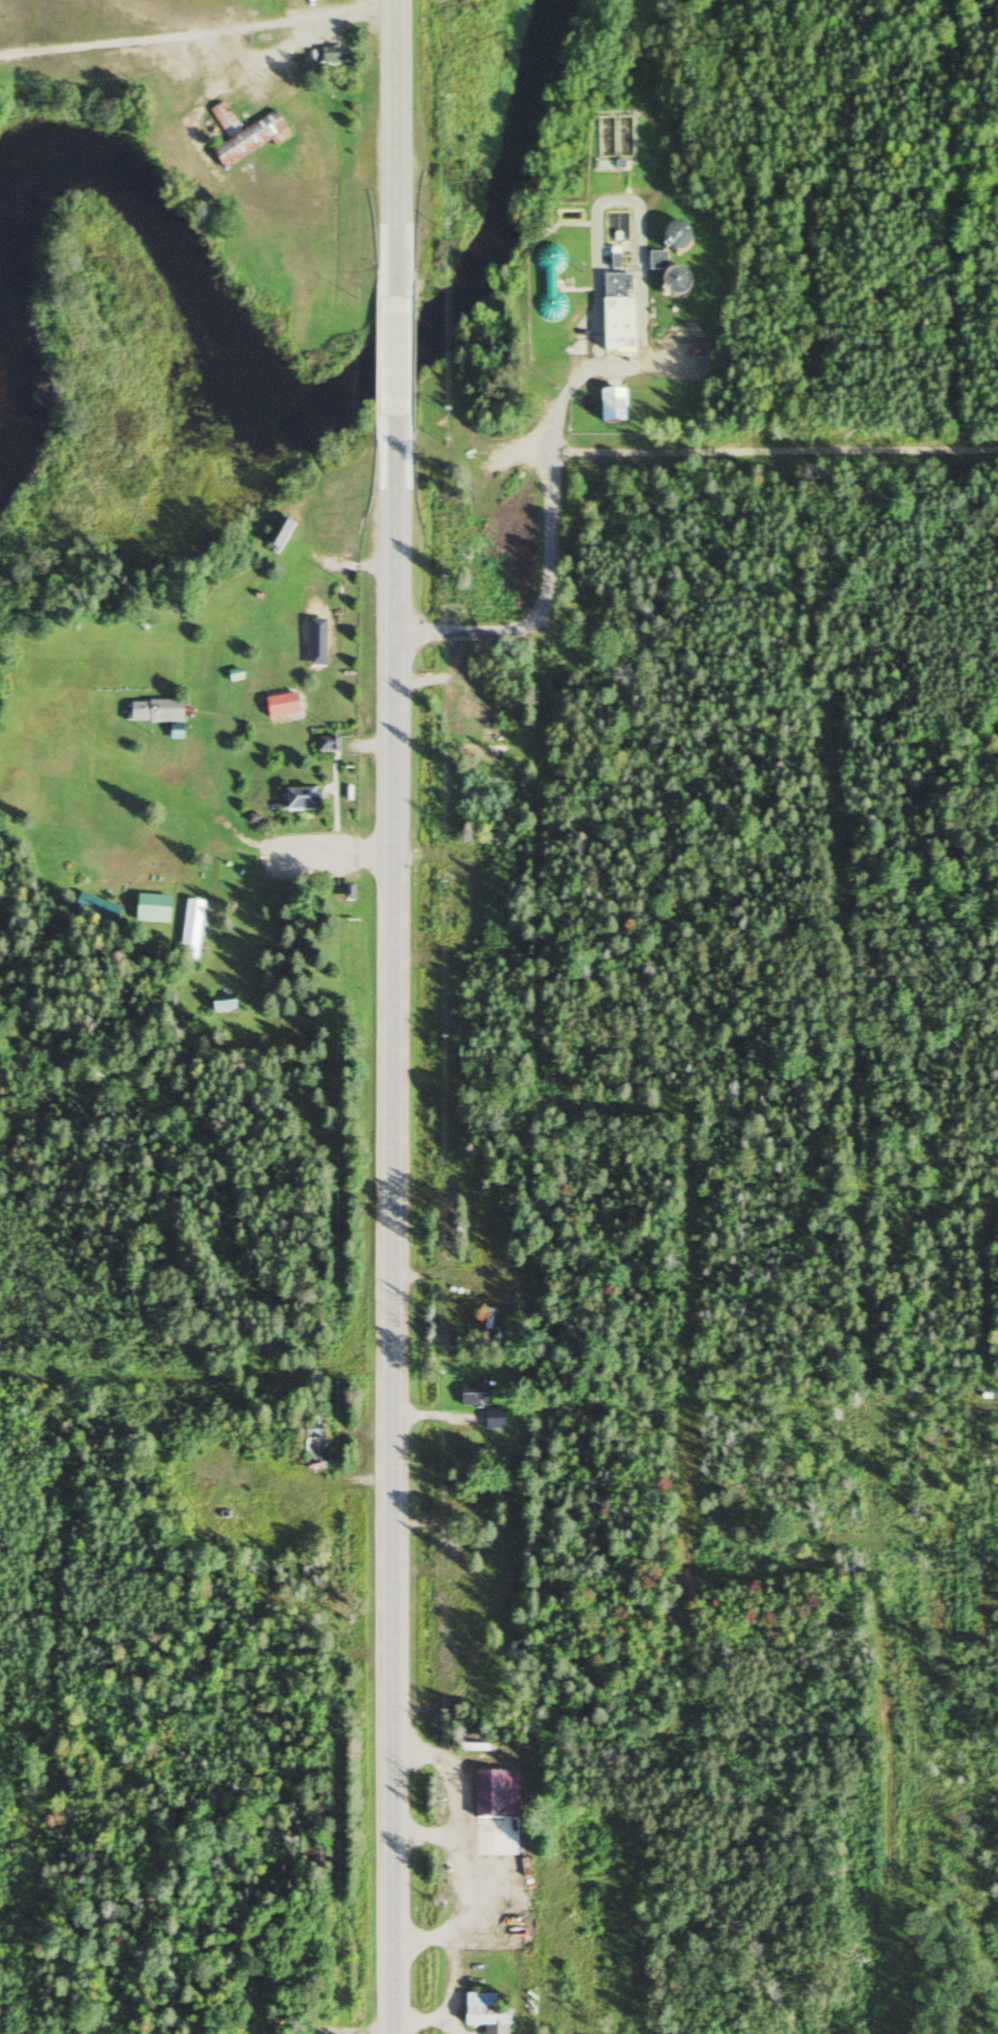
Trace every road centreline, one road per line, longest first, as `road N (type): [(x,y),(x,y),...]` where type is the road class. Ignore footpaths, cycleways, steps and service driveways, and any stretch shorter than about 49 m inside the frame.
road 1 (primary): [(392,2033),(393,418)]
road 2 (primary): [(395,299),(398,0)]

